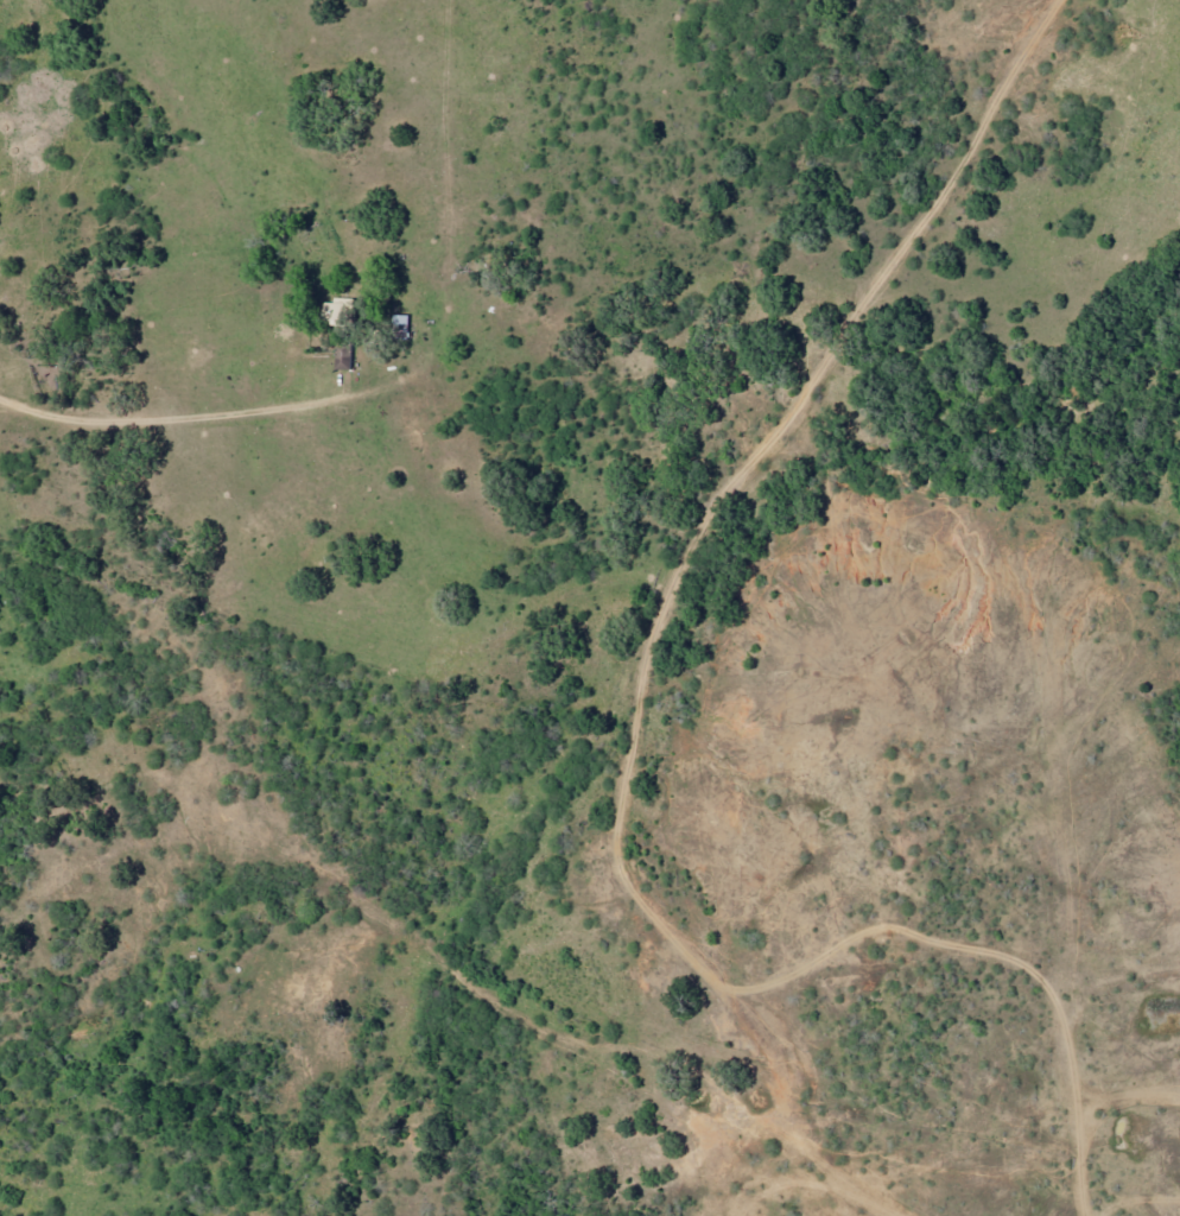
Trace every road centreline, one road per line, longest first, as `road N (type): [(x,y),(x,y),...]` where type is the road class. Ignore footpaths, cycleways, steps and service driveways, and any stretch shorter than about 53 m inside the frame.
road 1 (residential): [(1068,1215),(1062,1142),(1119,1062),(1119,910),(1085,853),(1085,777),(1057,742),(1062,672),(1103,596),(1172,580),(1179,586)]
road 2 (residential): [(0,395),(33,413),(223,418),(338,400),(495,349),(553,360),(595,395)]

